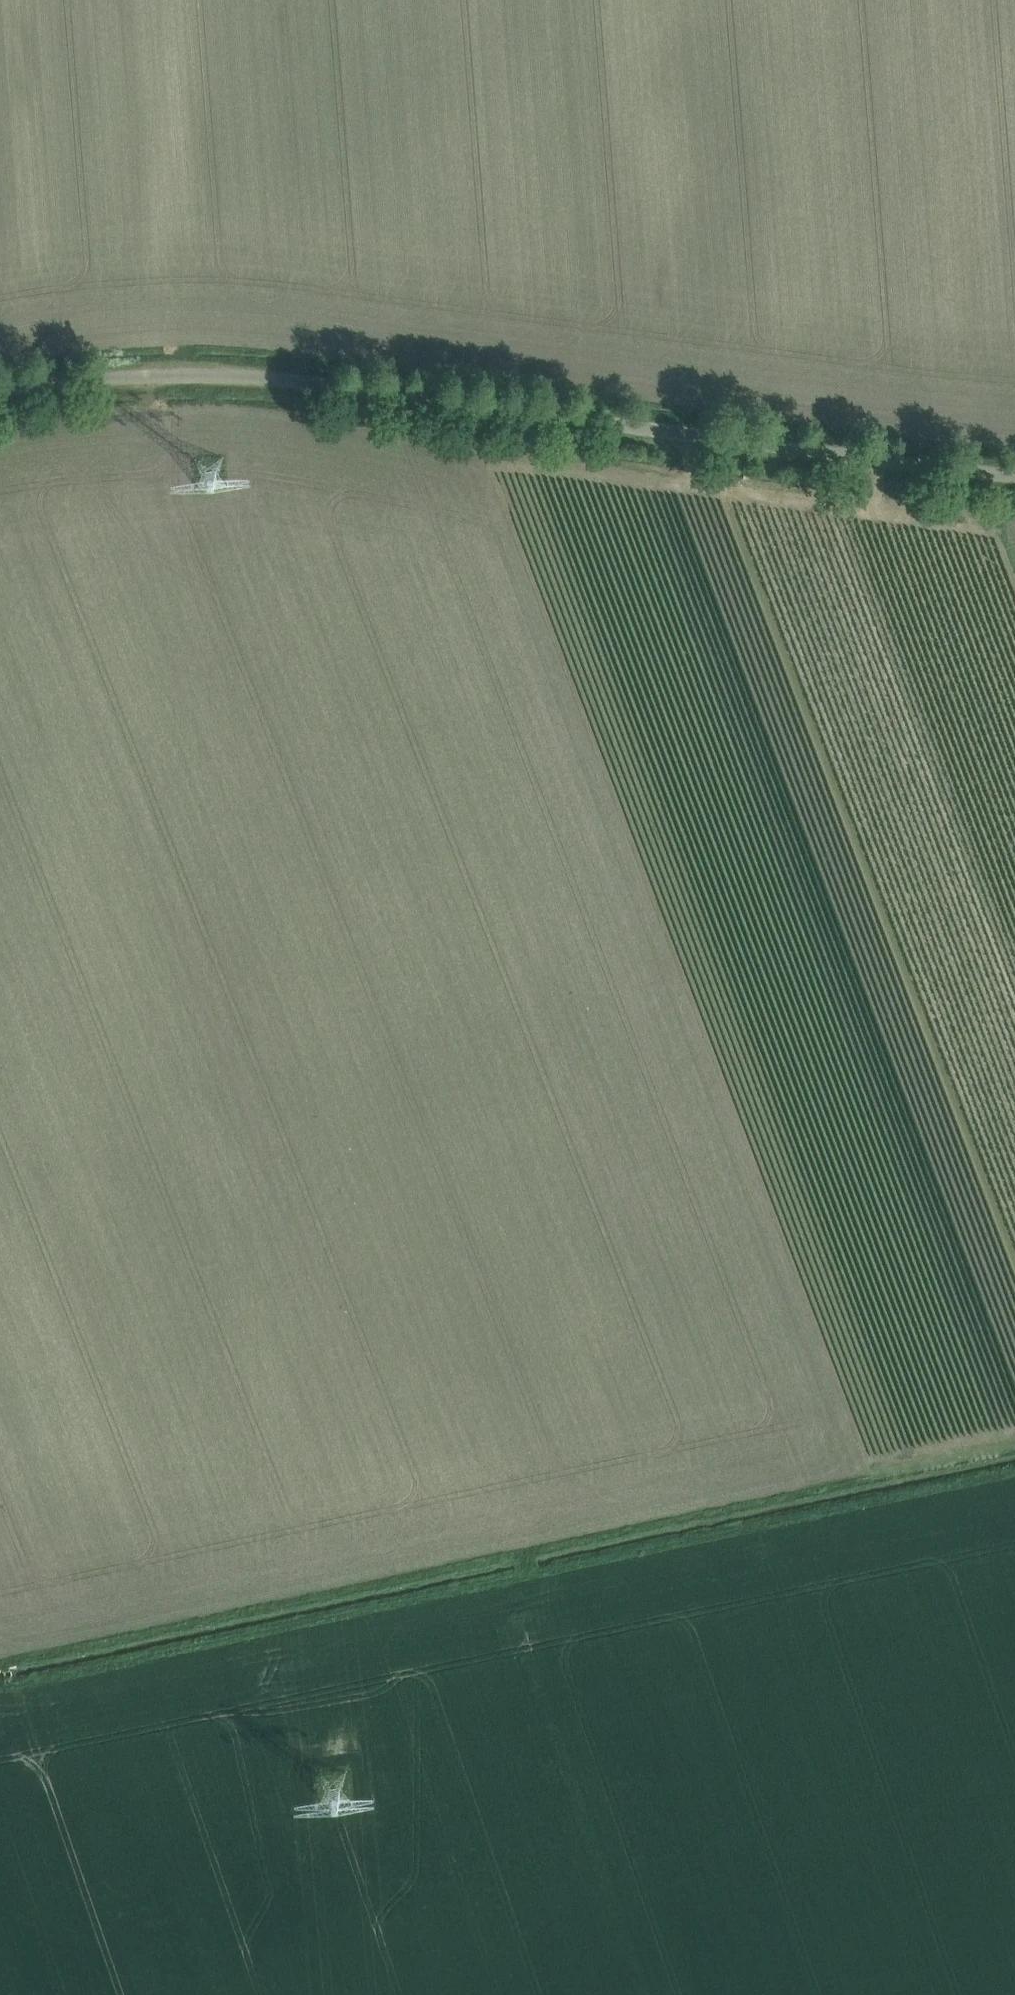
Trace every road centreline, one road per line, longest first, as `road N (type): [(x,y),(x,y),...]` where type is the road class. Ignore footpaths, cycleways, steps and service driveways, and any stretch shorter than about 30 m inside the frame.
road 1 (unclassified): [(0,392),(198,375),(308,383),(1014,474)]

